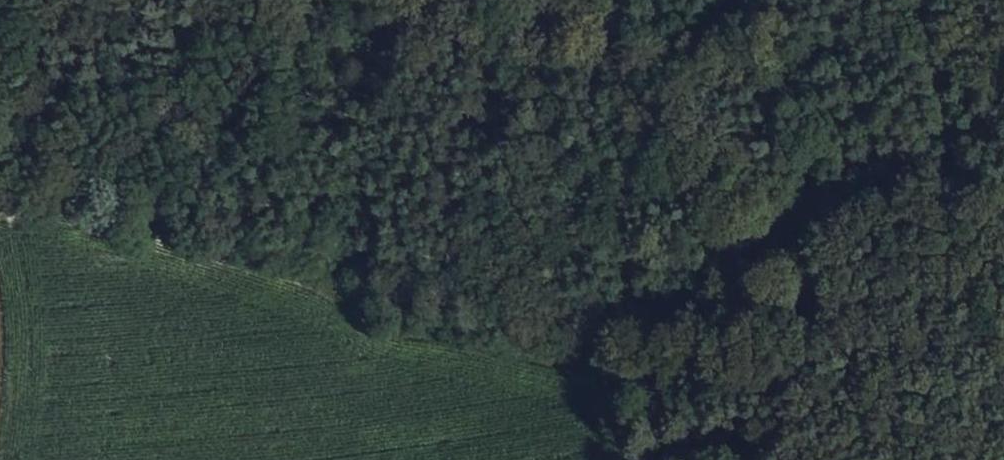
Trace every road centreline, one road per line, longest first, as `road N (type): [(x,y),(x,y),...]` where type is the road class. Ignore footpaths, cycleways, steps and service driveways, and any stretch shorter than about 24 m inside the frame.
road 1 (track): [(896,0),(1003,72)]

